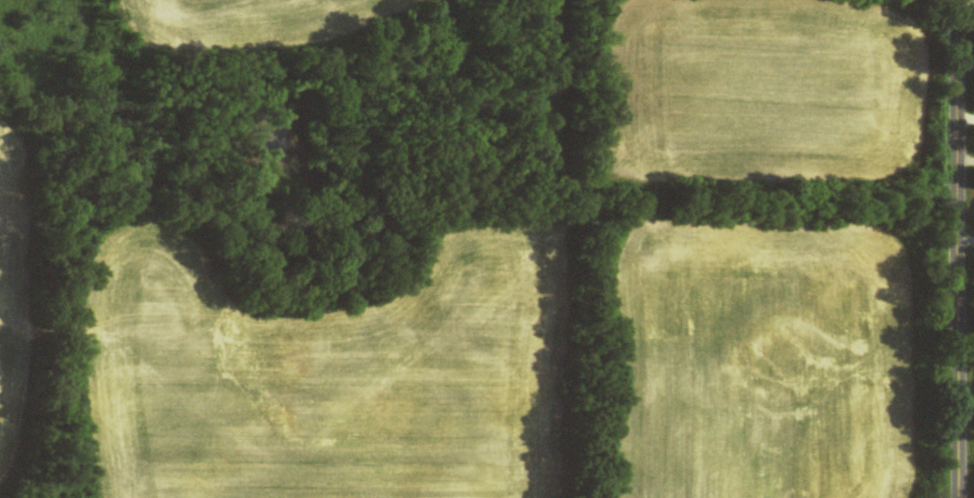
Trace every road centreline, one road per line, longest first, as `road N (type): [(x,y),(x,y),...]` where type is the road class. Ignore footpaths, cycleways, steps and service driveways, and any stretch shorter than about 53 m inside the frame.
road 1 (tertiary): [(959,497),(956,0)]

